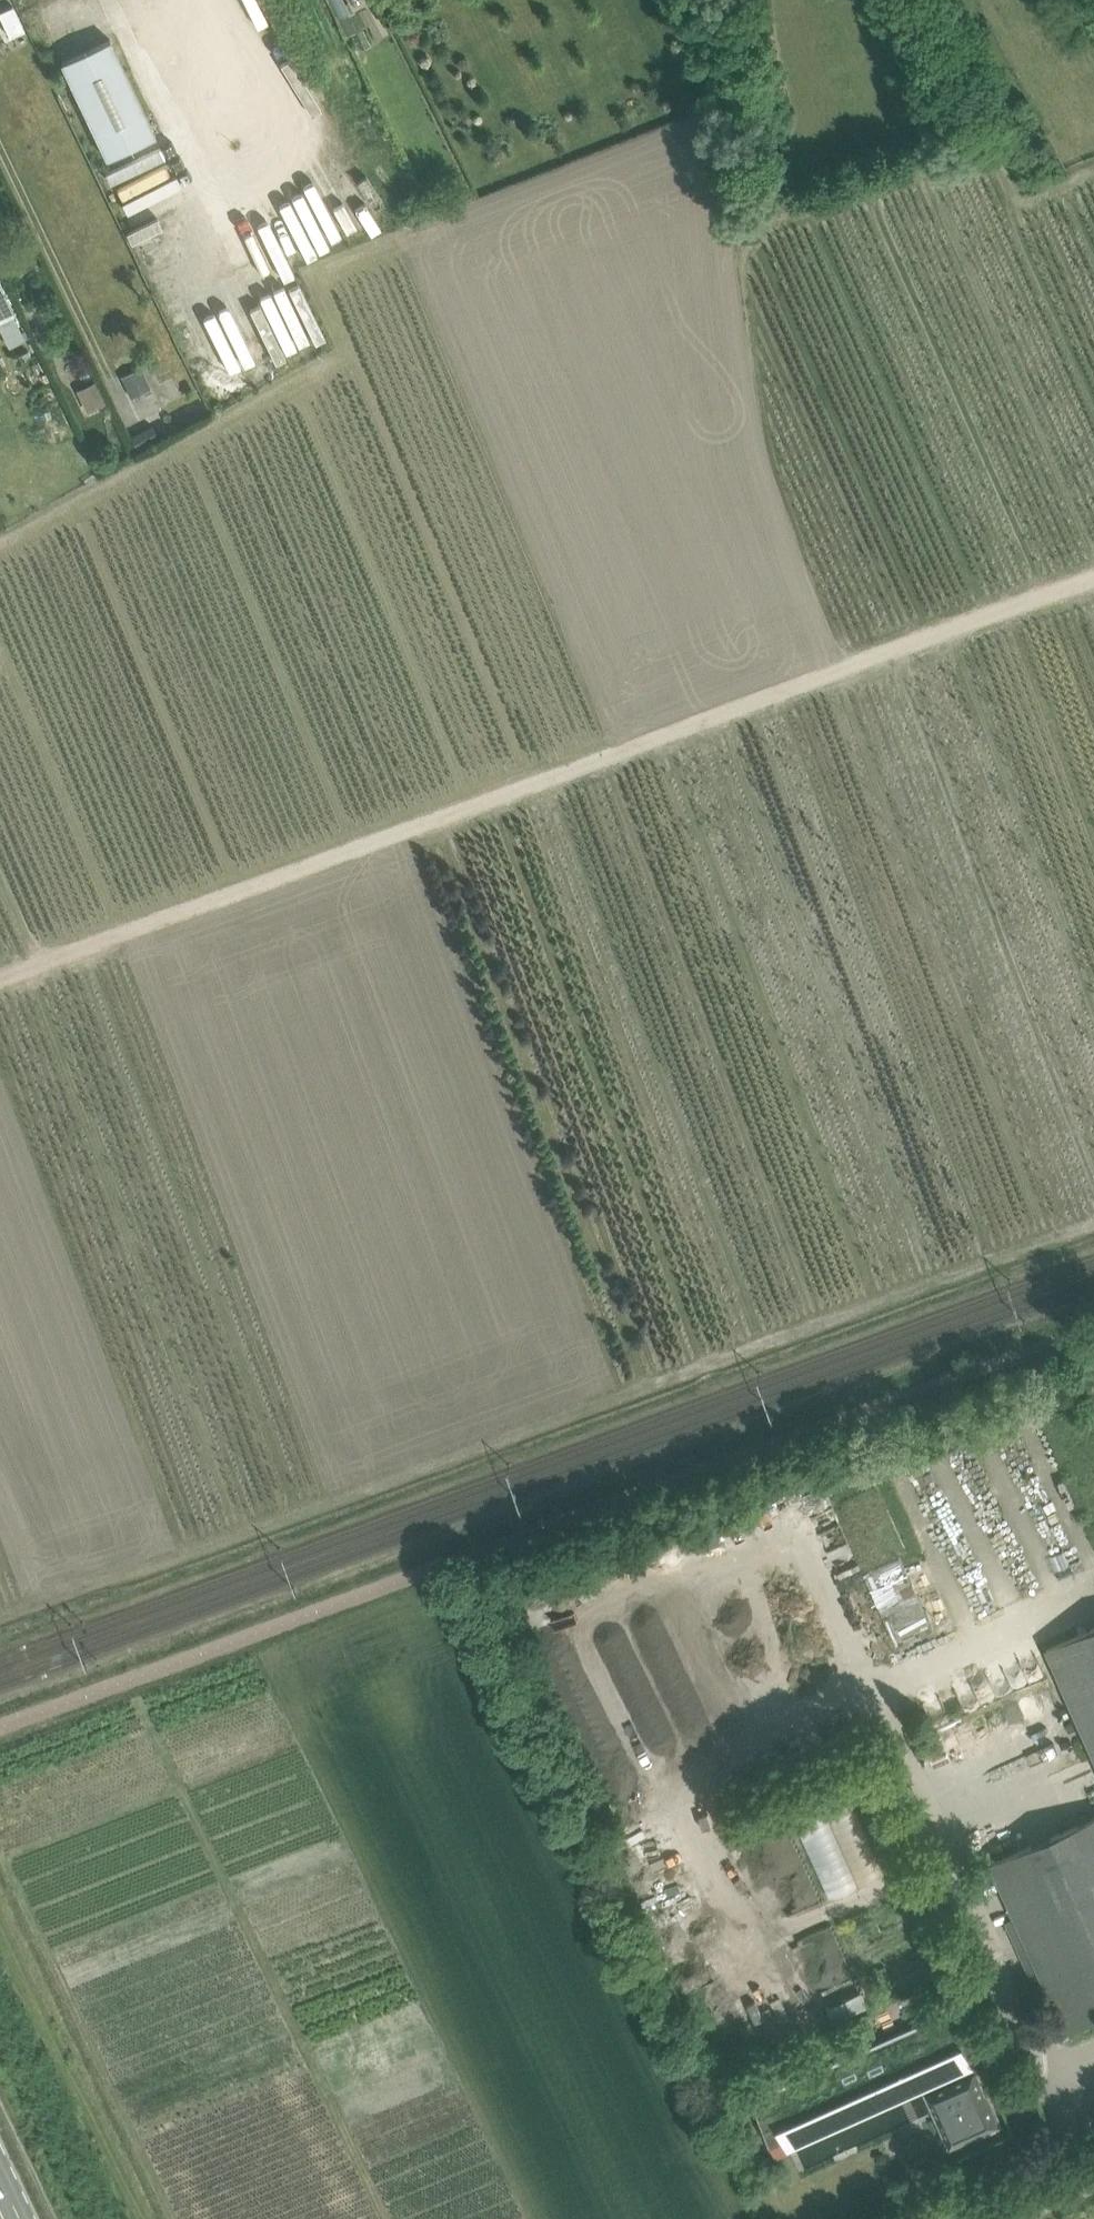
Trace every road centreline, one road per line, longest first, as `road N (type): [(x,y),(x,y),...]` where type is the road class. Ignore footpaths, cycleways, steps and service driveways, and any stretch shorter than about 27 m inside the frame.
road 1 (track): [(1093,581),(0,988)]

